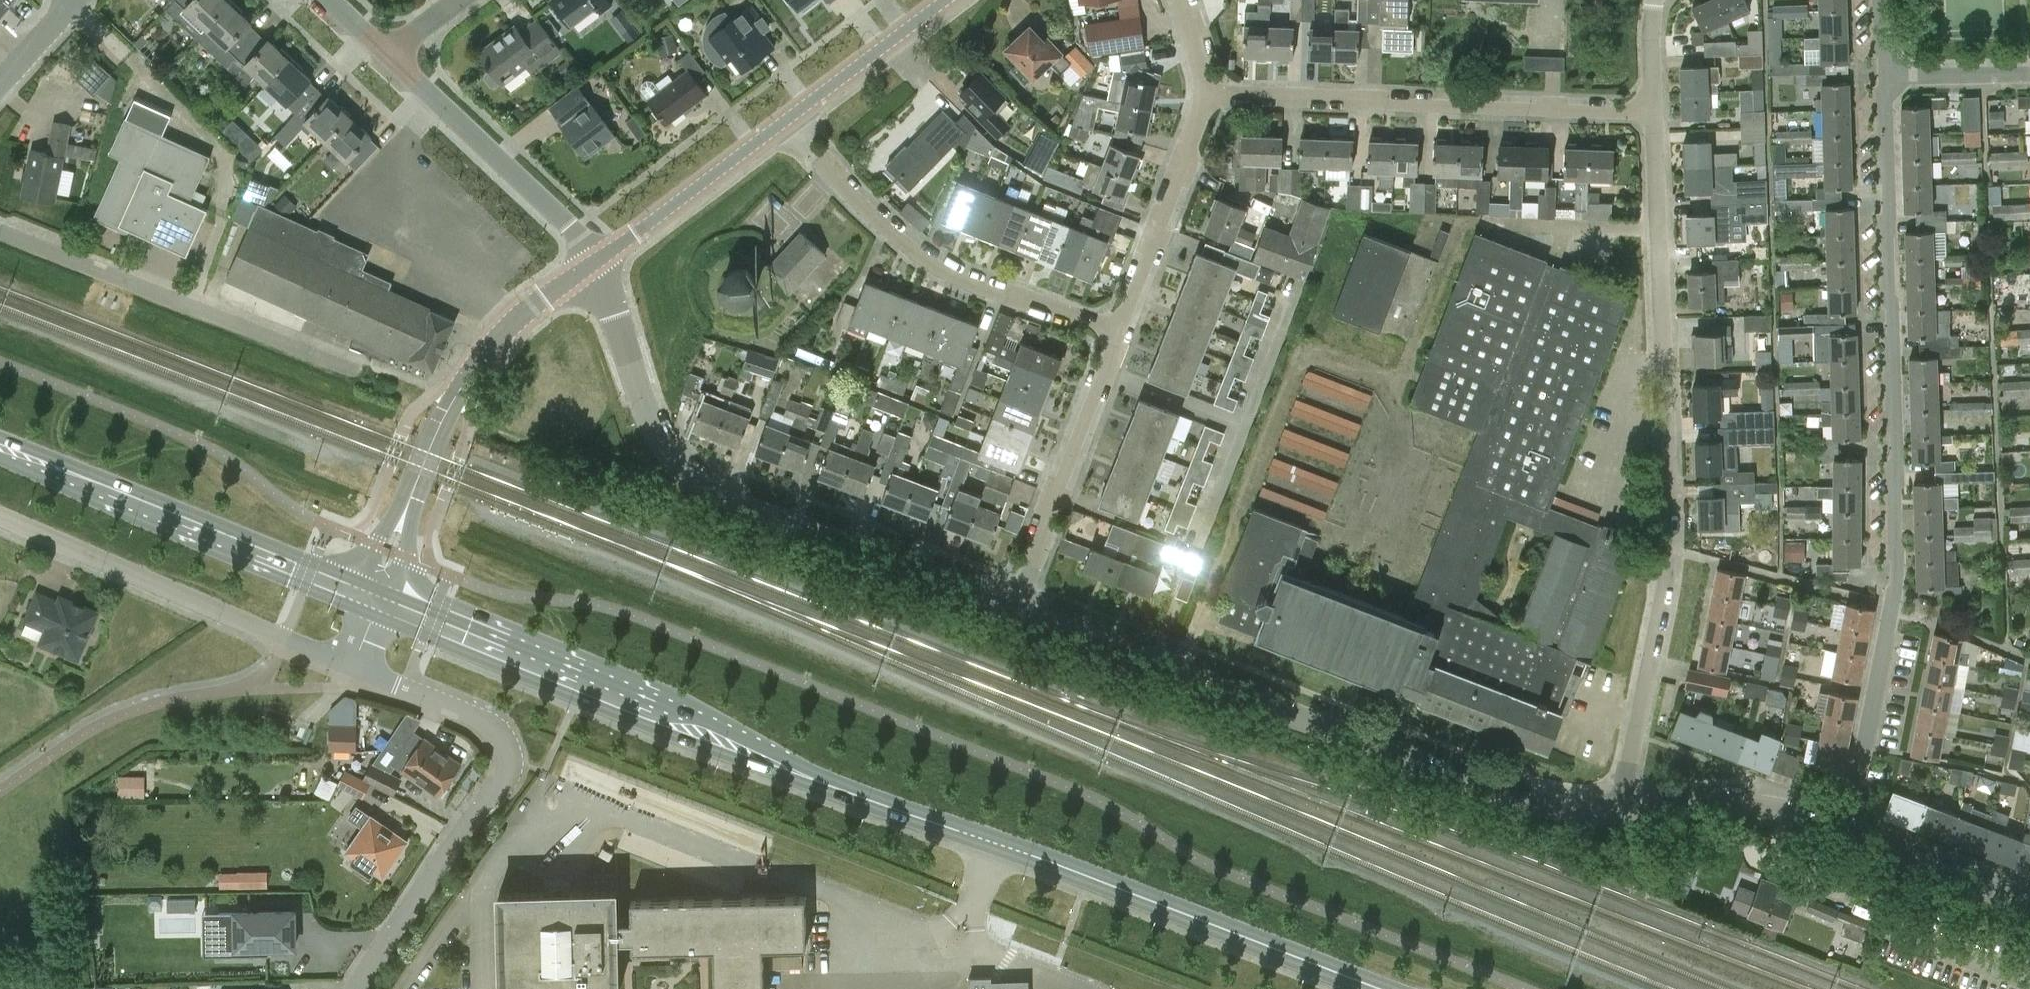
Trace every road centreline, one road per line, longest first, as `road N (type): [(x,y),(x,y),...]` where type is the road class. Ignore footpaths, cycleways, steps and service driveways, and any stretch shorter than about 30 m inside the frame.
road 1 (tertiary): [(375,601),(839,789),(1381,988)]
road 2 (residential): [(1845,833),(1897,588),(1884,76)]
road 3 (residential): [(1622,813),(1673,549),(1656,107)]
road 4 (residential): [(1622,813),(1510,797),(1013,611)]
road 5 (residential): [(1013,611),(700,486),(648,416),(594,262)]
road 6 (unclassified): [(356,988),(504,779),(509,753),(471,714),(354,667)]
road 7 (residential): [(1656,107),(1206,96)]
road 8 (tertiary): [(594,262),(512,325),(462,386),(375,601)]
road 9 (tertiary): [(0,448),(375,601)]
road 10 (residential): [(1122,331),(917,254),(783,128)]
road 11 (residential): [(0,515),(354,667)]
road 12 (residential): [(359,370),(0,234)]
road 13 (residential): [(1013,611),(1122,331)]
road 14 (residential): [(594,262),(574,229),(388,55)]
road 15 (residential): [(1122,331),(1206,96)]
road 16 (tertiary): [(594,262),(783,128)]
road 17 (residential): [(1845,833),(1758,809),(1622,813)]
road 18 (tertiary): [(783,128),(951,0)]
road 19 (residential): [(2029,904),(1845,833)]
road 20 (residential): [(1884,76),(2029,73)]

